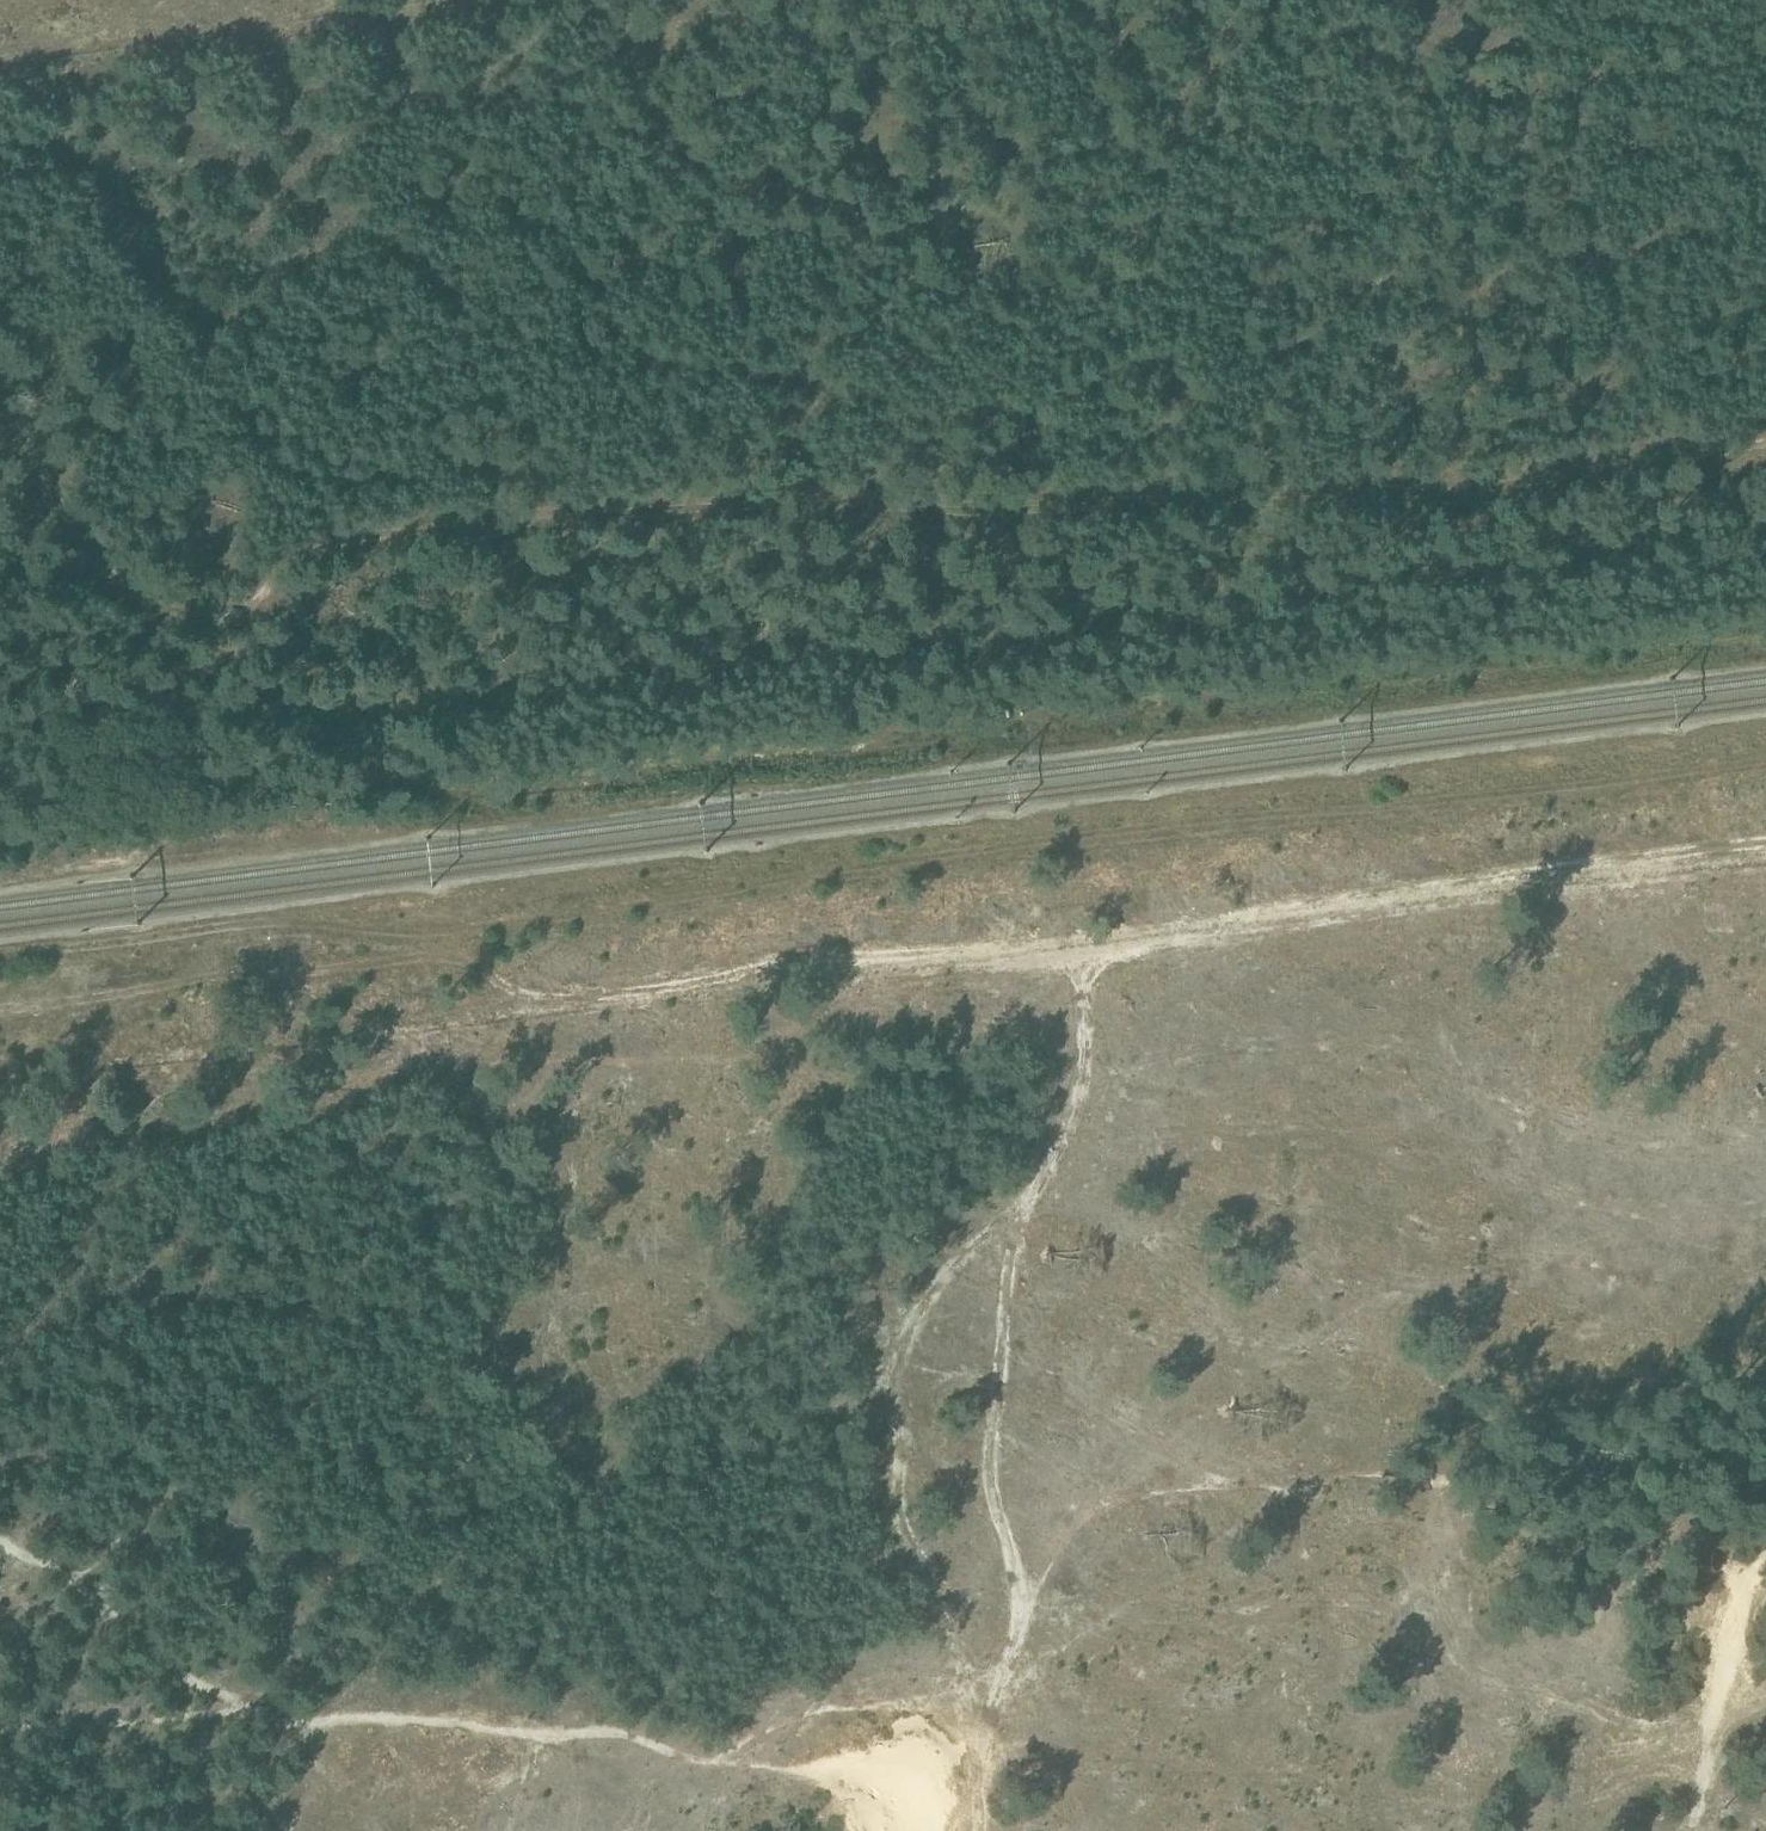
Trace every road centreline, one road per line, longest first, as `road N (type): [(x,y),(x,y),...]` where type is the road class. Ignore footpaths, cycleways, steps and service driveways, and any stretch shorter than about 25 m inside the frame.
road 1 (track): [(0,407),(105,569),(166,609),(197,616),(243,611),(317,548),(450,524),(745,505),(1019,509),(1294,500),(1514,483),(1765,441)]
road 2 (track): [(0,1010),(425,956),(533,998),(610,996),(804,958),(1073,942),(1551,865),(1765,843)]

